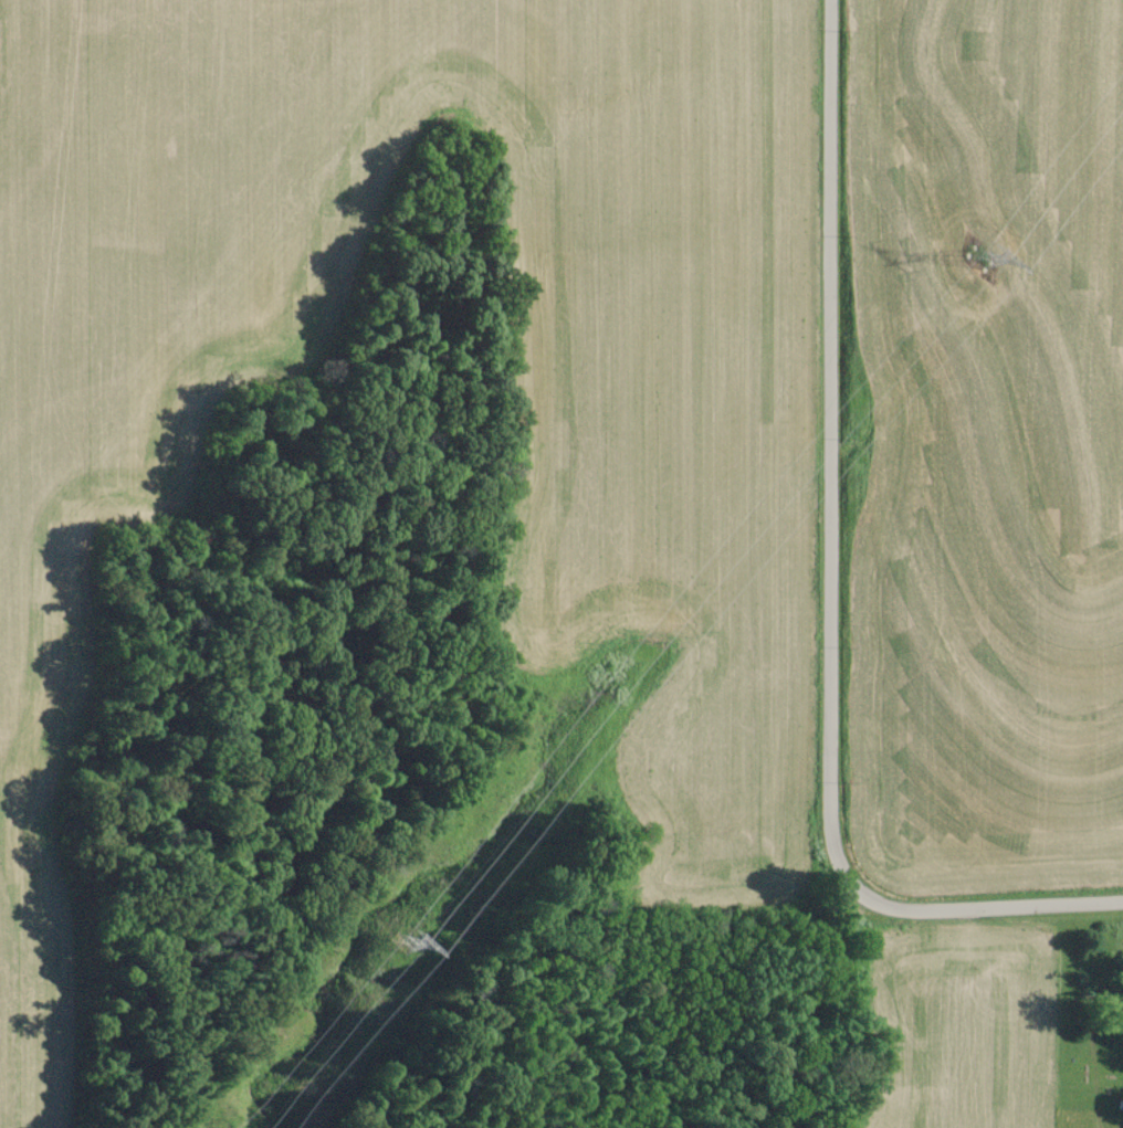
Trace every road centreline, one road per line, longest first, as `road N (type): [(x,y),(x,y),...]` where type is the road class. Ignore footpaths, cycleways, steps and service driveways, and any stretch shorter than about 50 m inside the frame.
road 1 (residential): [(1122,900),(930,908),(865,899),(833,865),(836,0)]

